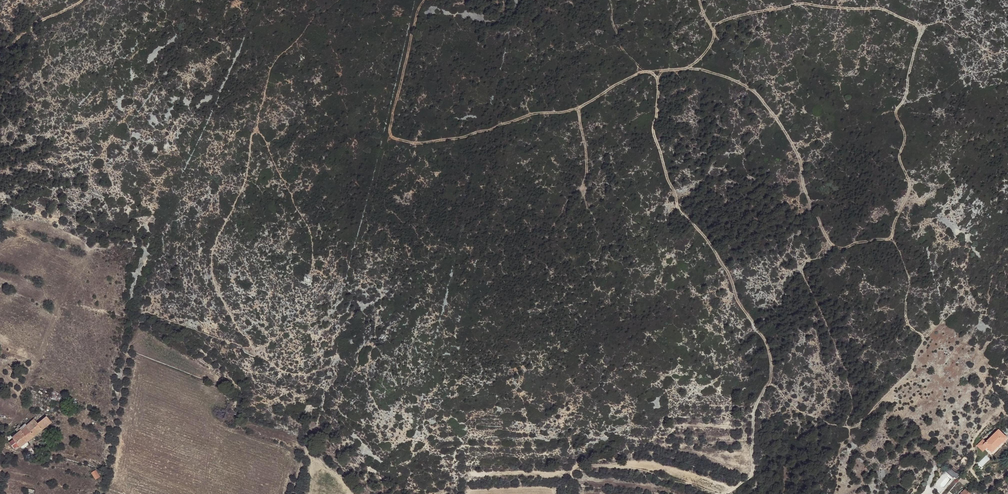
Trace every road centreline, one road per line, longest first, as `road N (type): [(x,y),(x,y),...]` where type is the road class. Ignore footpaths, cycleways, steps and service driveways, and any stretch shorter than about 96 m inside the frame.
road 1 (track): [(727,493),(751,472),(754,410),(772,361),(713,247),(679,209),(654,137),(656,76),(642,72),(578,108),(492,130),(423,142),(394,138),(392,110),(425,0)]
road 2 (track): [(311,274),(308,224),(256,132),(245,181),(211,254),(213,281),(239,329),(277,368),(336,370),(311,429),(297,493)]
road 3 (track): [(567,493),(575,466),(593,464),(712,493)]

